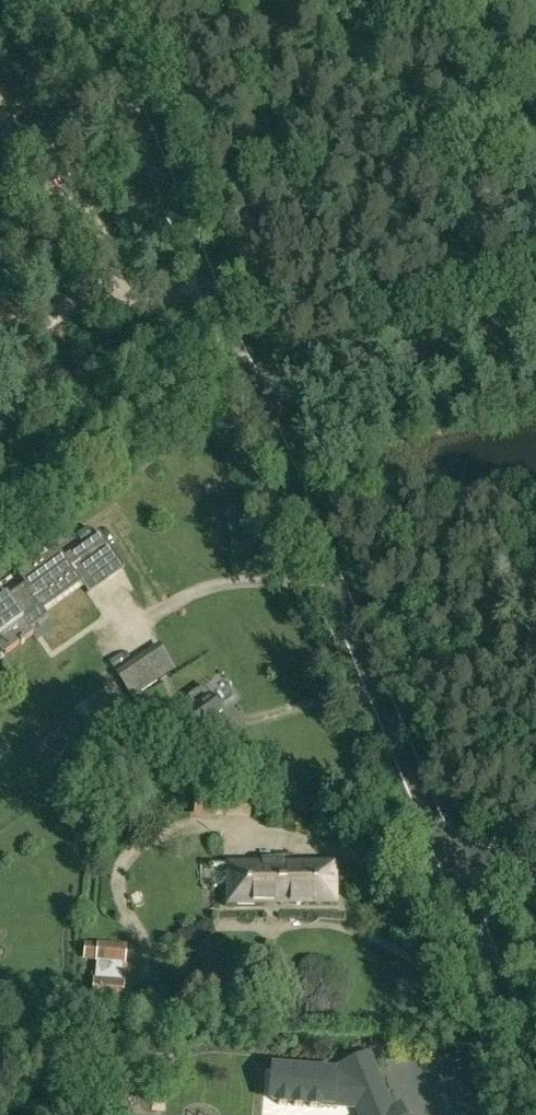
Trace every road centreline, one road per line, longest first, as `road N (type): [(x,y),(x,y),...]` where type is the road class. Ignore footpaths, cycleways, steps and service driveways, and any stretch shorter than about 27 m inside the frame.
road 1 (unclassified): [(451,856),(250,394)]
road 2 (unclassified): [(250,394),(109,78),(57,0)]
road 3 (unclassified): [(535,330),(250,394)]
road 4 (tertiary): [(535,1075),(451,856)]

